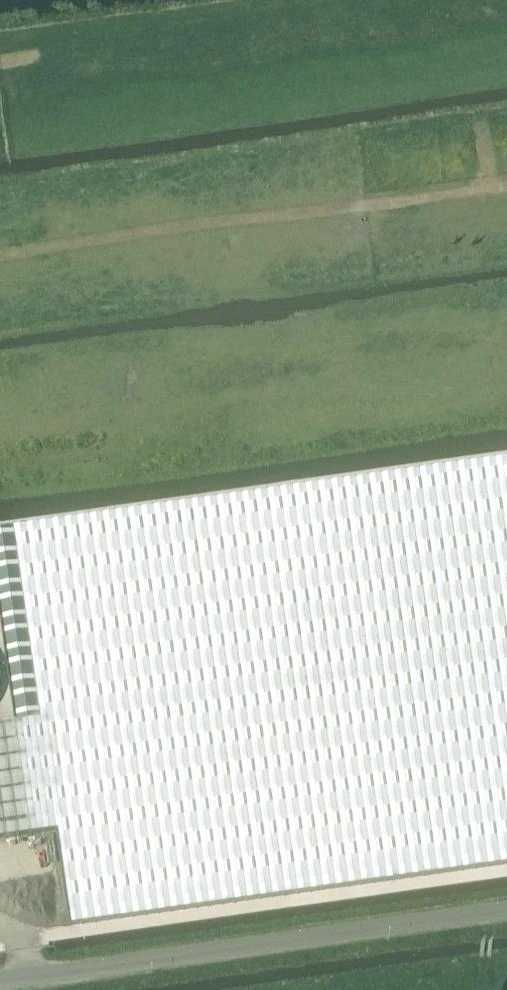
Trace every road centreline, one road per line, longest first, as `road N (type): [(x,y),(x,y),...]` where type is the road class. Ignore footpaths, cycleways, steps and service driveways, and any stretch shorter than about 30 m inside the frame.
road 1 (track): [(0,268),(506,188)]
road 2 (unclassified): [(0,986),(506,914)]

